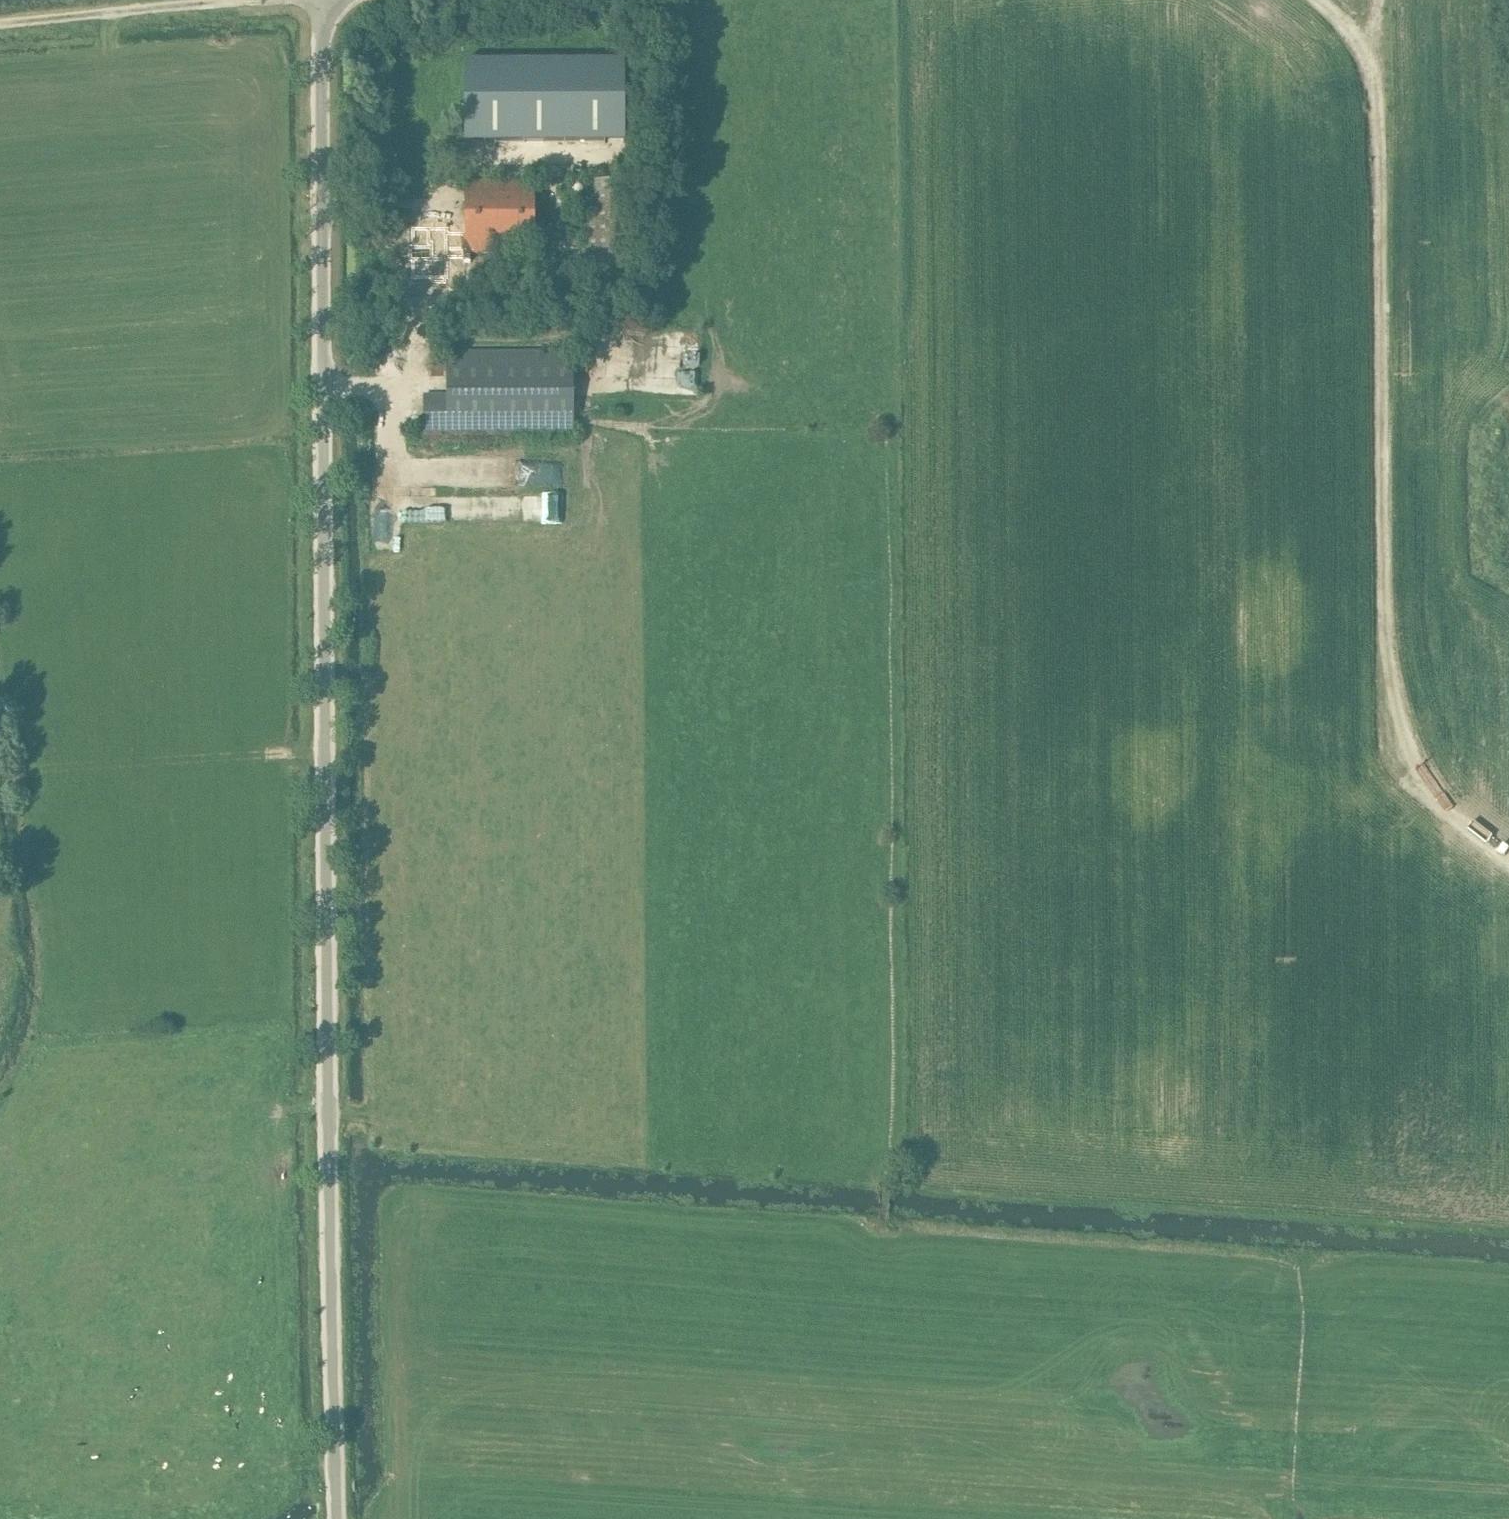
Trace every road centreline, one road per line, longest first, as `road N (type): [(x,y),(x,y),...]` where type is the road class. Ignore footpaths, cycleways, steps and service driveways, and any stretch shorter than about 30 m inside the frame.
road 1 (unclassified): [(339,1518),(320,0)]
road 2 (track): [(1357,0),(1366,859),(1481,1001)]
road 3 (unclassified): [(265,0),(0,22)]

